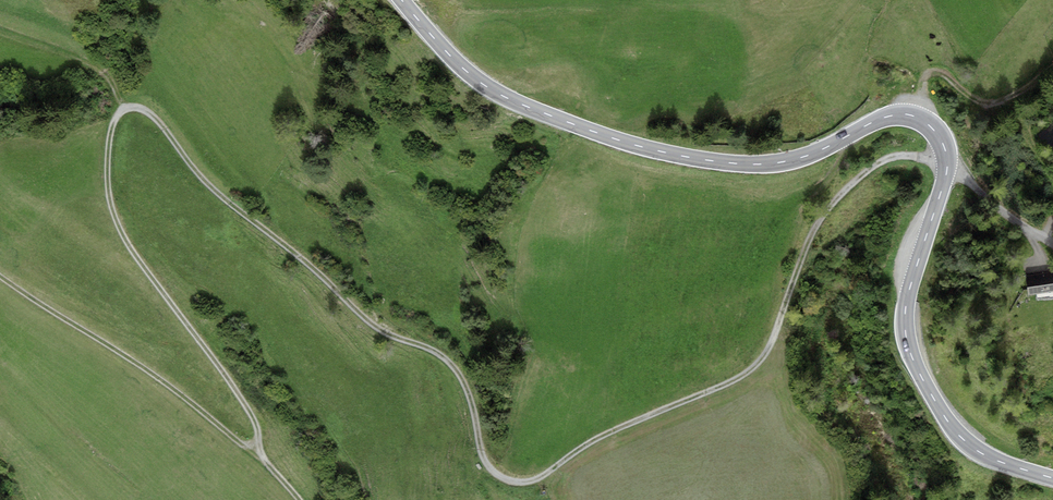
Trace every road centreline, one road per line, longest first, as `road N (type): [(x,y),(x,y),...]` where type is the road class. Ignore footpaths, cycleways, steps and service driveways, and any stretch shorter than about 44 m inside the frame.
road 1 (track): [(1052,244),(996,207),(948,160),(892,157),(823,216),(756,365),(591,442),(540,477),(510,481),(487,464),(467,390),(448,360),(362,316),(210,185),(146,110),(124,108),(107,159),(120,229),(251,414),(262,454)]
road 2 (primary): [(402,0),(455,61),(495,91),(630,145),(775,163),(892,115),(928,124),(948,167),(908,295),(907,344),(968,444),(1052,478)]
road 3 (track): [(913,116),(929,73),(989,103),(1020,92),(1052,66)]

